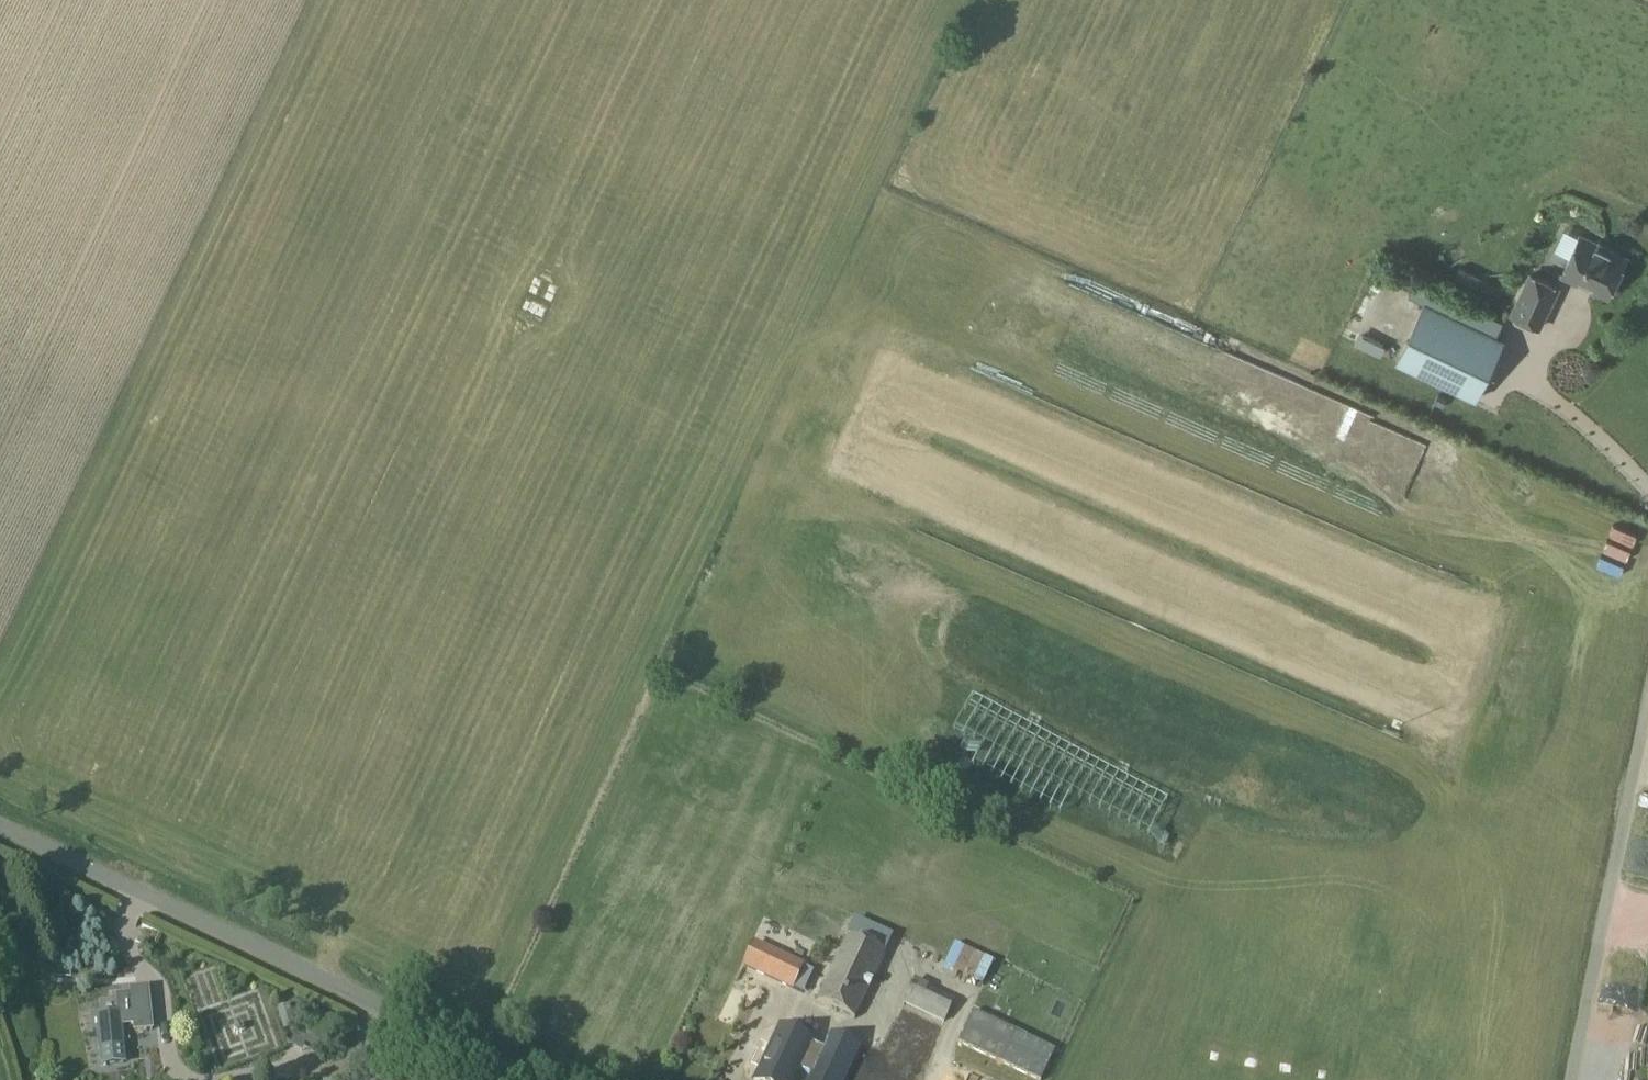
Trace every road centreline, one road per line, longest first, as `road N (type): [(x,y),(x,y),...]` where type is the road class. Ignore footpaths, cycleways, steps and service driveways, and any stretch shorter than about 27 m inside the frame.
road 1 (unclassified): [(544,1079),(0,826)]
road 2 (unclassified): [(1569,1079),(1647,704)]

